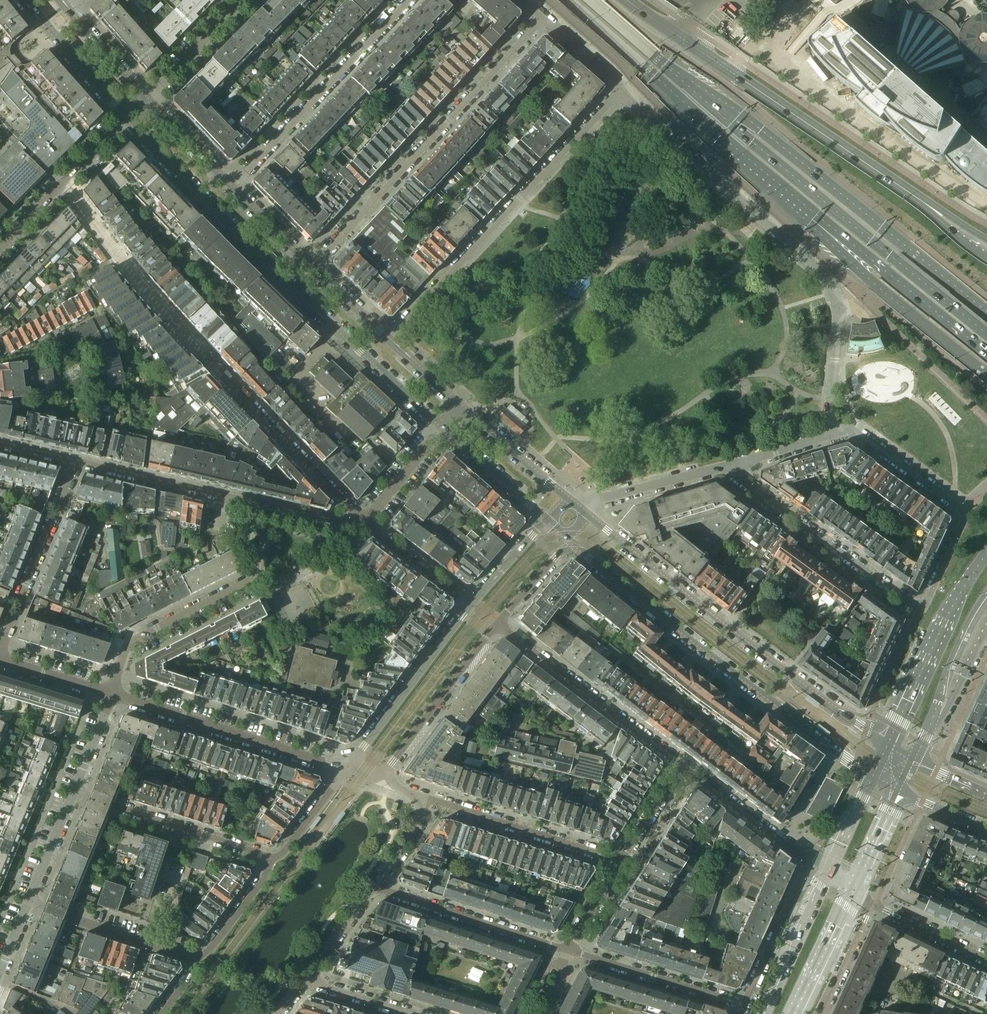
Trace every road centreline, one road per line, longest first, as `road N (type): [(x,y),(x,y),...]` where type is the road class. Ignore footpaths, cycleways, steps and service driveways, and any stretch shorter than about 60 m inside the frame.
road 1 (residential): [(832,433),(855,434),(962,511),(919,609),(723,467)]
road 2 (residential): [(60,187),(180,332),(365,520)]
road 3 (tertiary): [(128,117),(186,182),(445,428)]
road 4 (residential): [(619,91),(825,275),(840,314),(832,433)]
road 5 (trunk): [(986,333),(654,55)]
road 6 (trunk): [(986,313),(739,113),(654,55)]
road 7 (tertiary): [(569,539),(871,773)]
road 8 (tertiary): [(886,744),(588,516)]
road 9 (secondary): [(626,0),(909,192)]
road 10 (residential): [(619,91),(387,340)]
road 11 (residential): [(311,268),(541,20)]
road 12 (trunk): [(567,0),(816,214)]
road 13 (residential): [(76,462),(353,527),(365,520)]
road 14 (residential): [(409,0),(230,187)]
road 15 (residential): [(110,694),(346,771)]
road 16 (trunk): [(816,214),(862,274),(986,378)]
road 17 (residential): [(683,769),(497,624)]
road 18 (trunk): [(816,214),(986,353)]
road 19 (primary): [(986,550),(954,598),(886,744)]
road 20 (residential): [(621,863),(416,795)]
road 21 (residential): [(277,858),(72,790)]
road 22 (residential): [(470,605),(346,771)]
road 23 (residential): [(76,462),(0,648)]
road 24 (residential): [(380,782),(497,624)]
road 25 (residential): [(381,887),(566,950)]
road 26 (residential): [(110,694),(128,644),(254,580)]
road 27 (residential): [(566,950),(744,1006)]
road 28 (residential): [(197,960),(29,899)]
road 29 (residential): [(829,869),(683,769)]
road 30 (tertiary): [(28,0),(128,117)]
road 31 (tertiary): [(571,503),(461,410)]
road 32 (tertiary): [(445,428),(549,521)]
road 33 (residential): [(146,100),(243,0)]
road 34 (primary): [(791,1013),(853,890)]
road 35 (residential): [(365,520),(470,605)]
road 36 (trunk): [(933,721),(986,599)]
road 37 (primary): [(819,893),(764,1013)]
road 38 (residential): [(277,858),(197,960)]
road 39 (residential): [(601,498),(723,467)]
road 40 (residential): [(986,960),(874,906)]
road 41 (residential): [(365,520),(445,428)]
road 42 (tertiary): [(230,187),(146,100)]
road 43 (residential): [(822,1013),(874,906)]

